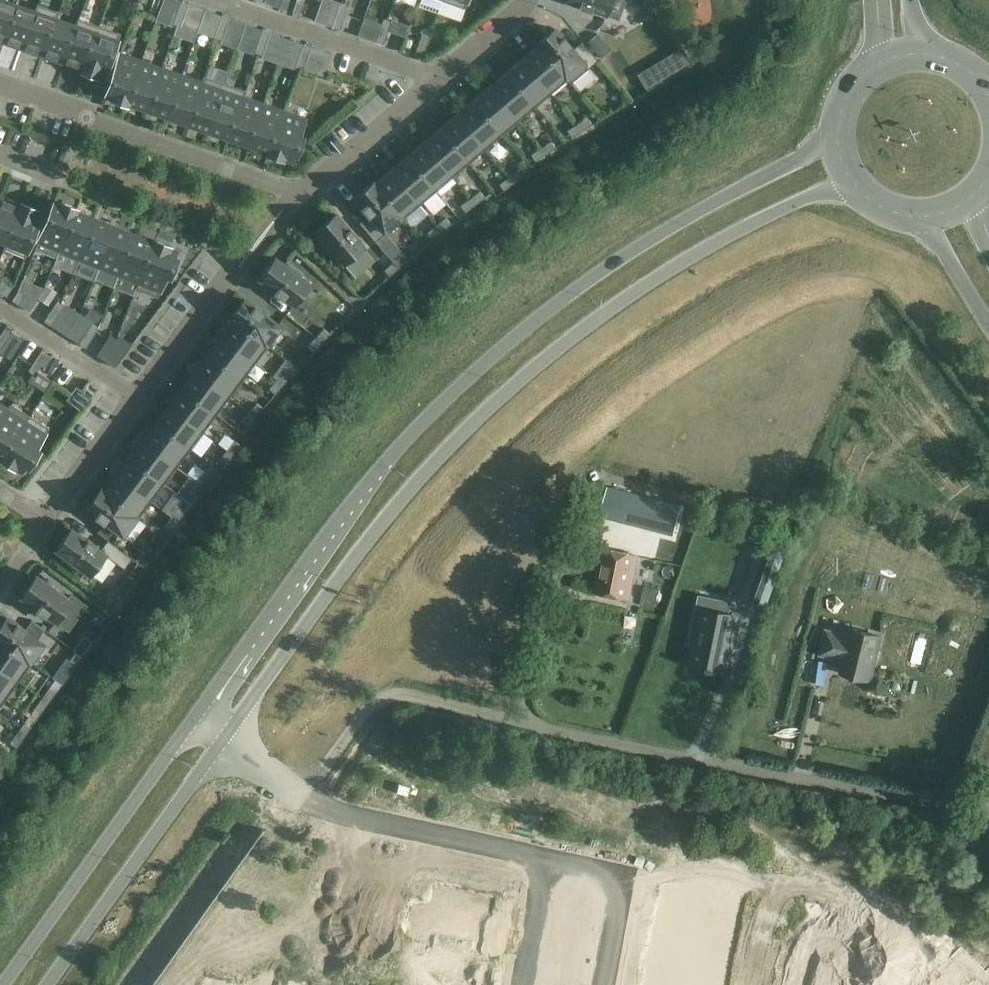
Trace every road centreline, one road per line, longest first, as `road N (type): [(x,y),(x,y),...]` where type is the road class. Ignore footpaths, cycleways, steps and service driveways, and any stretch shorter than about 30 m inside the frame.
road 1 (secondary): [(837,131),(585,282),(451,392),(369,479),(193,718)]
road 2 (secondary): [(222,739),(360,546),(523,373),(623,296),(731,230),(819,190),(857,184)]
road 3 (unclassified): [(988,814),(399,693),(370,707),(306,799)]
road 4 (residential): [(43,523),(296,195)]
road 5 (residential): [(596,984),(590,920),(574,890),(538,863),(337,814),(306,799)]
road 6 (secondary): [(193,718),(1,984)]
road 7 (residential): [(0,88),(296,195)]
road 8 (secondary): [(45,984),(222,739)]
road 9 (residential): [(438,77),(212,0)]
road 10 (residential): [(296,195),(438,77)]
road 11 (tertiary): [(914,212),(988,327)]

